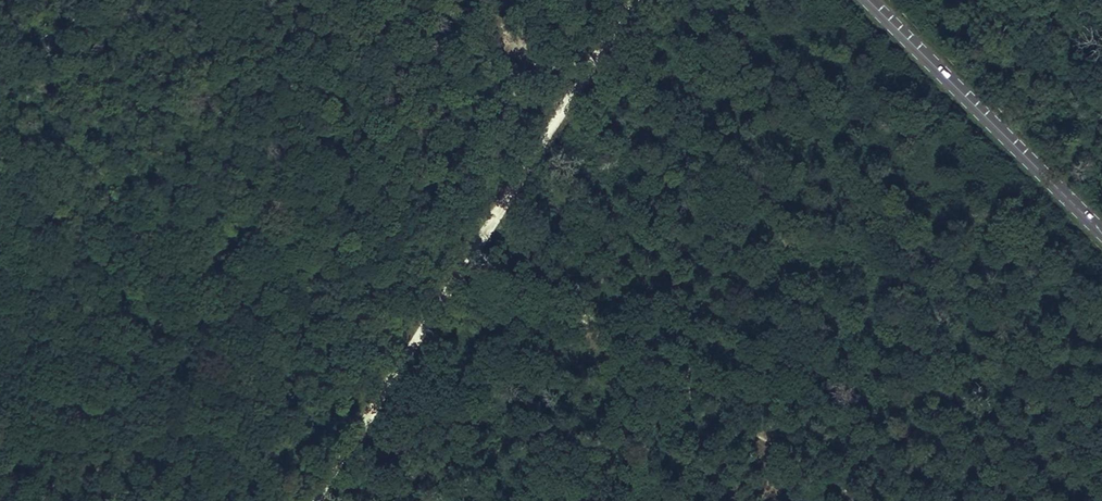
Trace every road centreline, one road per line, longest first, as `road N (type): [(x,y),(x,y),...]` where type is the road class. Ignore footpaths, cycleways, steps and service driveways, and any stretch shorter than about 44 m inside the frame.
road 1 (secondary): [(867,0),(1101,233)]
road 2 (track): [(466,262),(633,0)]
road 3 (track): [(313,500),(466,262)]

